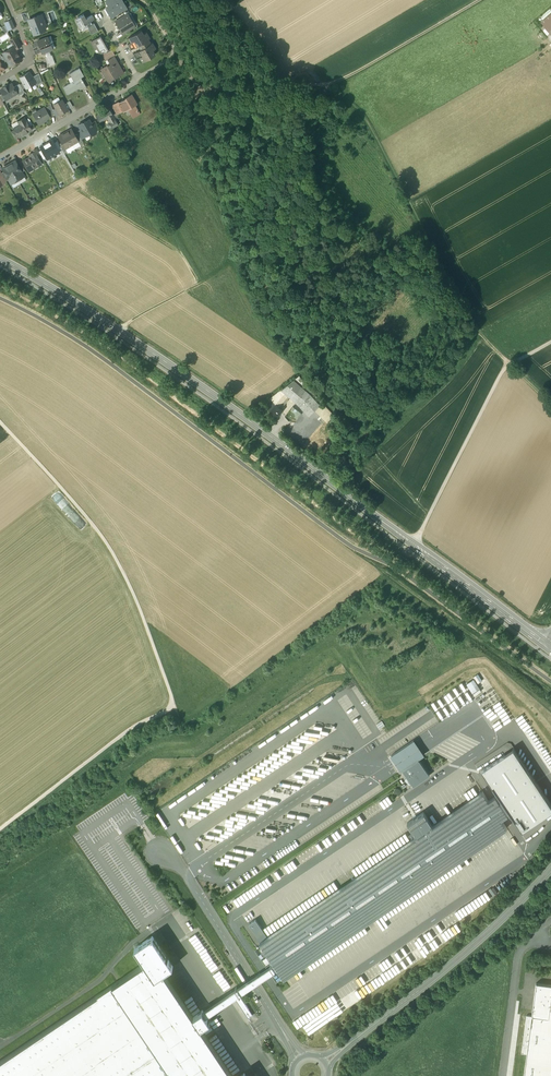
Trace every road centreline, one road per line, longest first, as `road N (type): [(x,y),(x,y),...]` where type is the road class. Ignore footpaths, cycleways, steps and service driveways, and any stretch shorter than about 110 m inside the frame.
road 1 (secondary): [(548,645),(254,423),(0,258)]
road 2 (track): [(0,830),(135,728),(175,707),(112,552),(0,423)]
road 3 (track): [(430,514),(278,347),(243,286),(214,188),(137,77)]
road 4 (unclassified): [(550,867),(464,953),(325,1062)]
road 5 (track): [(328,89),(361,109),(480,338)]
road 6 (track): [(415,545),(505,370),(550,343)]
road 7 (unclassified): [(299,1058),(186,877),(161,855)]
road 8 (track): [(328,89),(481,0)]
road 9 (residential): [(138,77),(0,157)]
road 10 (track): [(117,329),(236,262)]

